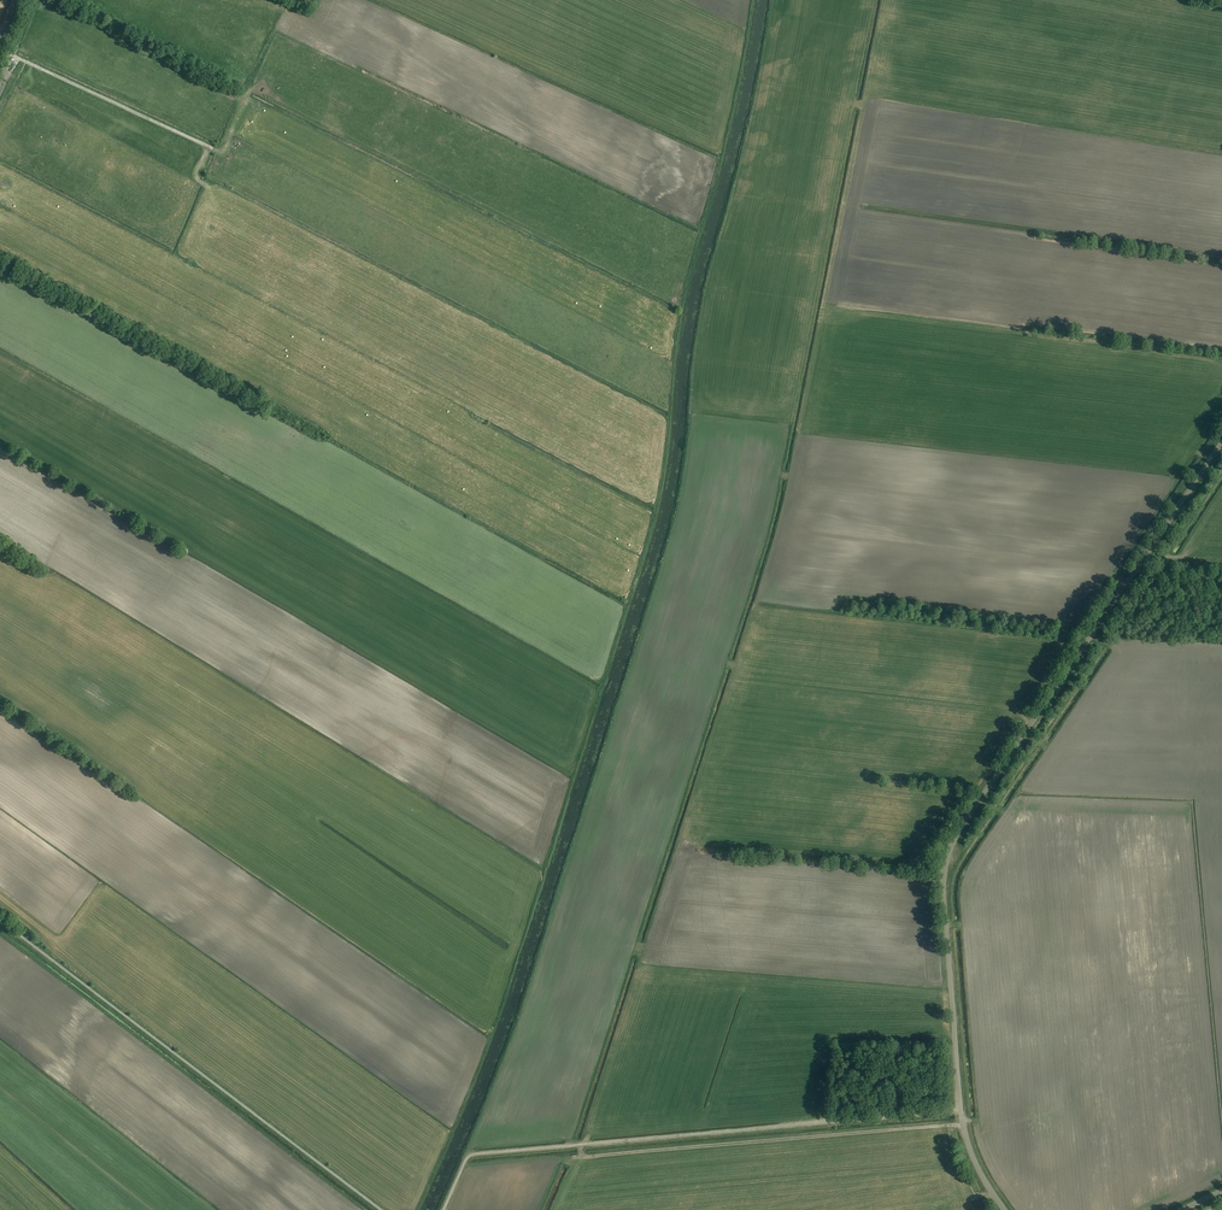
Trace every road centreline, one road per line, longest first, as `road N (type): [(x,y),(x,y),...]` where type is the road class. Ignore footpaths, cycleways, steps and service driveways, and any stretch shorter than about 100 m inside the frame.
road 1 (unclassified): [(1006,1209),(974,1160),(963,1125),(946,862),(1221,442)]
road 2 (track): [(582,1157),(963,1125)]

